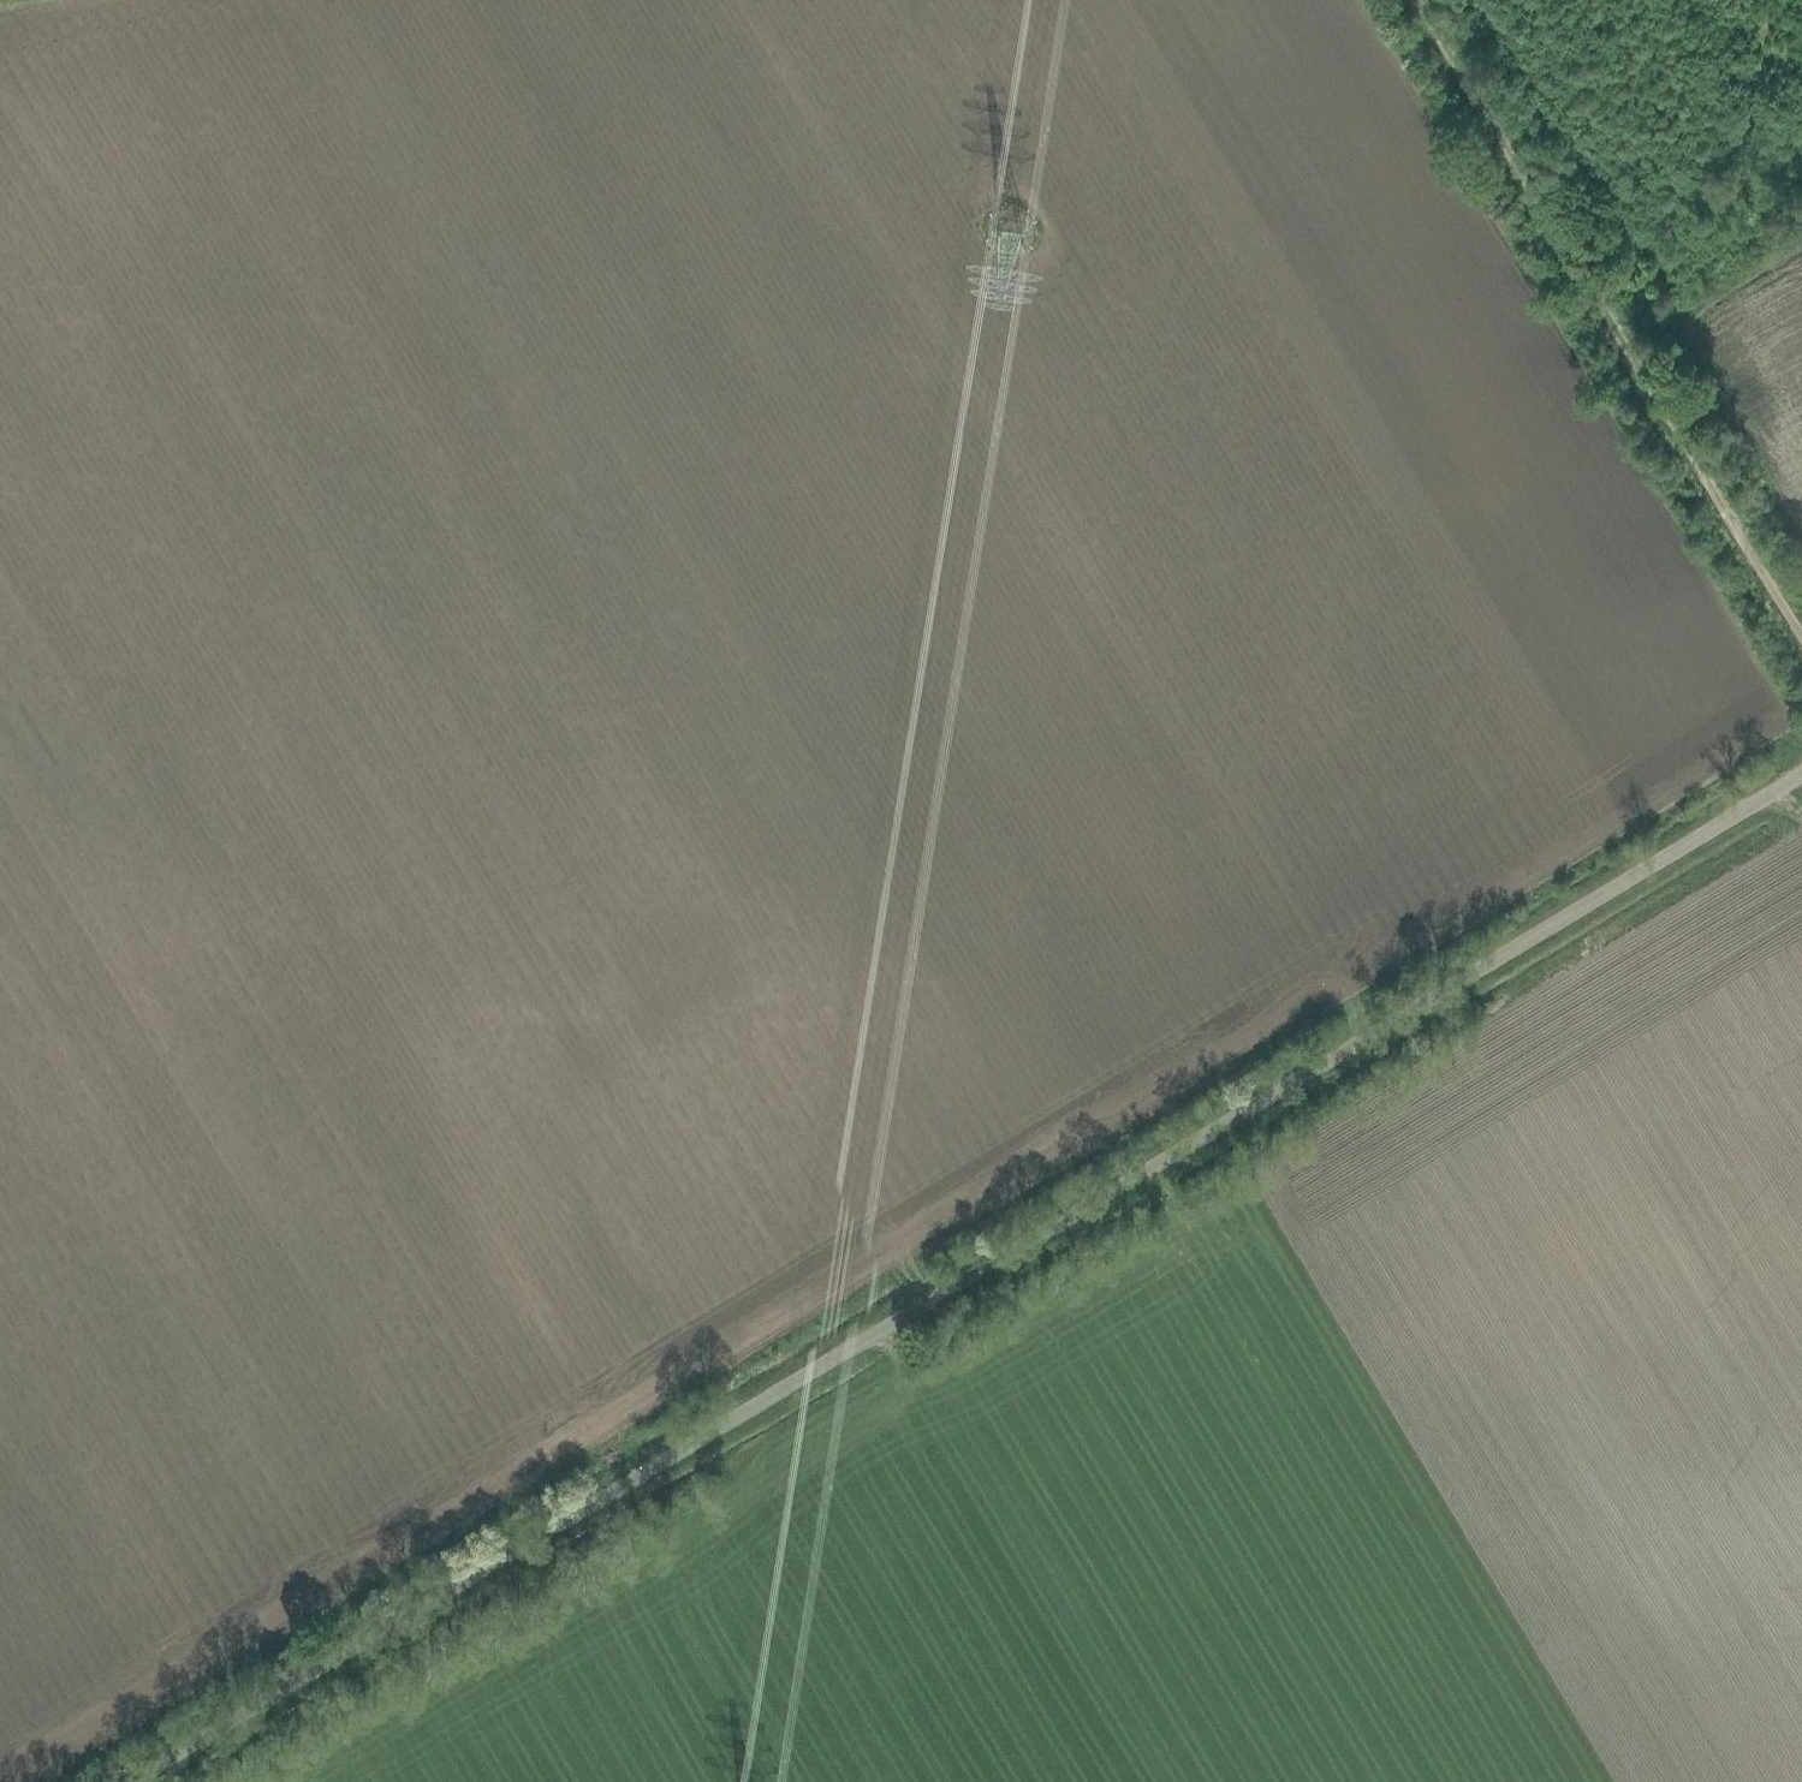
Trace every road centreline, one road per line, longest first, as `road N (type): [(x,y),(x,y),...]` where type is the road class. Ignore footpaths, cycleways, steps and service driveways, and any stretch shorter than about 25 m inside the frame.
road 1 (unclassified): [(134,1781),(1801,774)]
road 2 (track): [(1801,634),(1416,0)]

